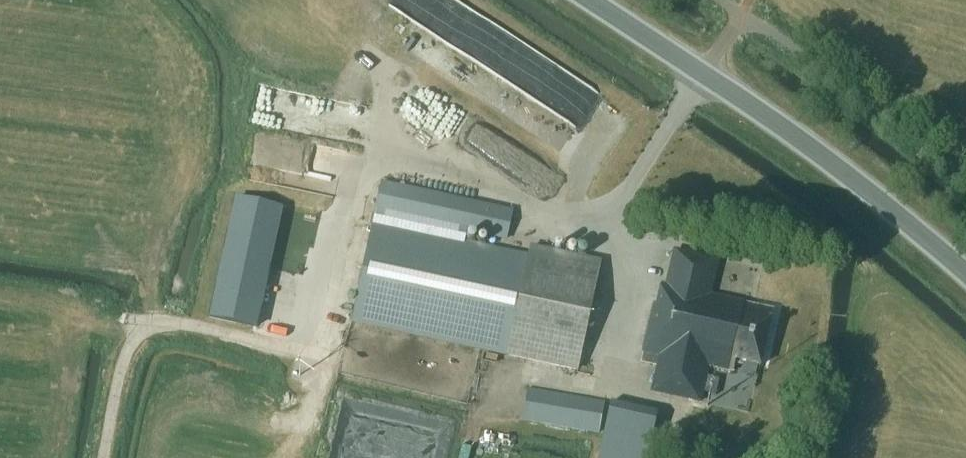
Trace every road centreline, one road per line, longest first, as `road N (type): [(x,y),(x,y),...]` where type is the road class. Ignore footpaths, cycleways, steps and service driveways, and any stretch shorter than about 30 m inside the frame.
road 1 (primary): [(965,275),(864,188),(591,0)]
road 2 (unclassified): [(965,180),(720,0)]

